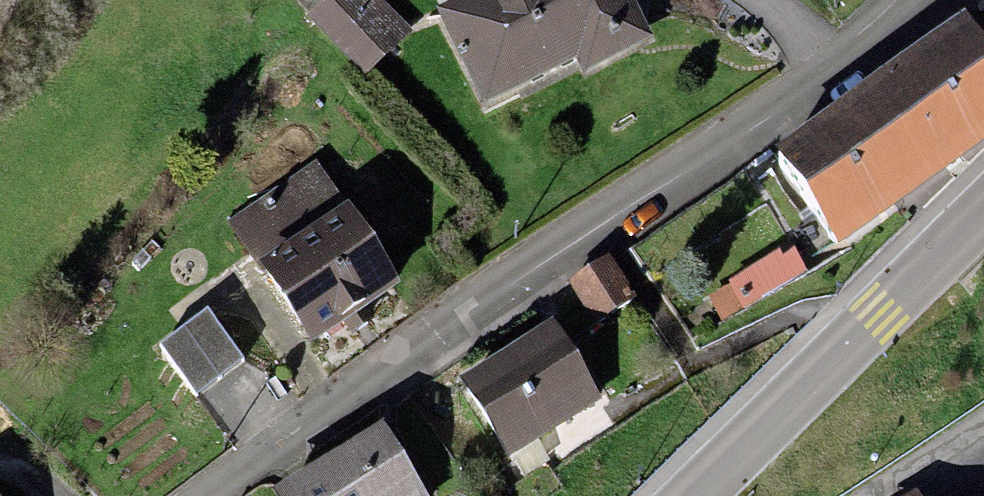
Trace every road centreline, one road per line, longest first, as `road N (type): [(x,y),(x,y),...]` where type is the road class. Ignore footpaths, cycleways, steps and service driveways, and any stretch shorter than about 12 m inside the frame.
road 1 (residential): [(925,0),(847,73),(217,495)]
road 2 (tertiary): [(983,213),(693,495)]
road 3 (residential): [(878,495),(983,426)]

